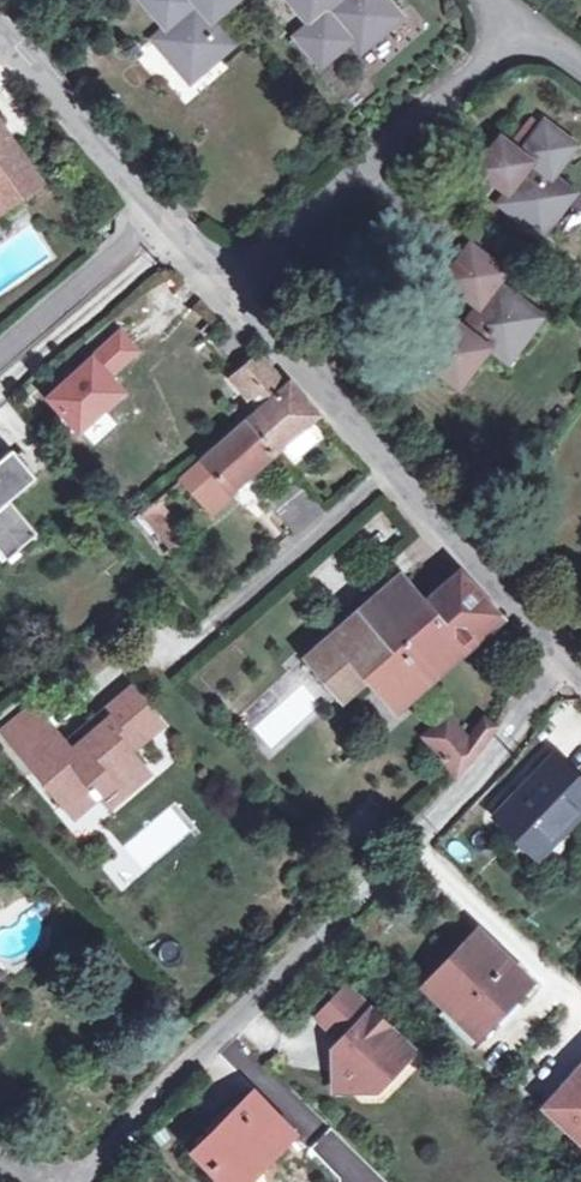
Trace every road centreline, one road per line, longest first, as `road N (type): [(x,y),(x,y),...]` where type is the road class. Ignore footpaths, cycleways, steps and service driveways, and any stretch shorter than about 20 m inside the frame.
road 1 (residential): [(573,669),(84,1181)]
road 2 (tertiary): [(573,669),(220,286)]
road 3 (residential): [(220,286),(530,27)]
road 4 (tertiary): [(170,236),(0,37)]
road 5 (residential): [(170,236),(0,384)]

